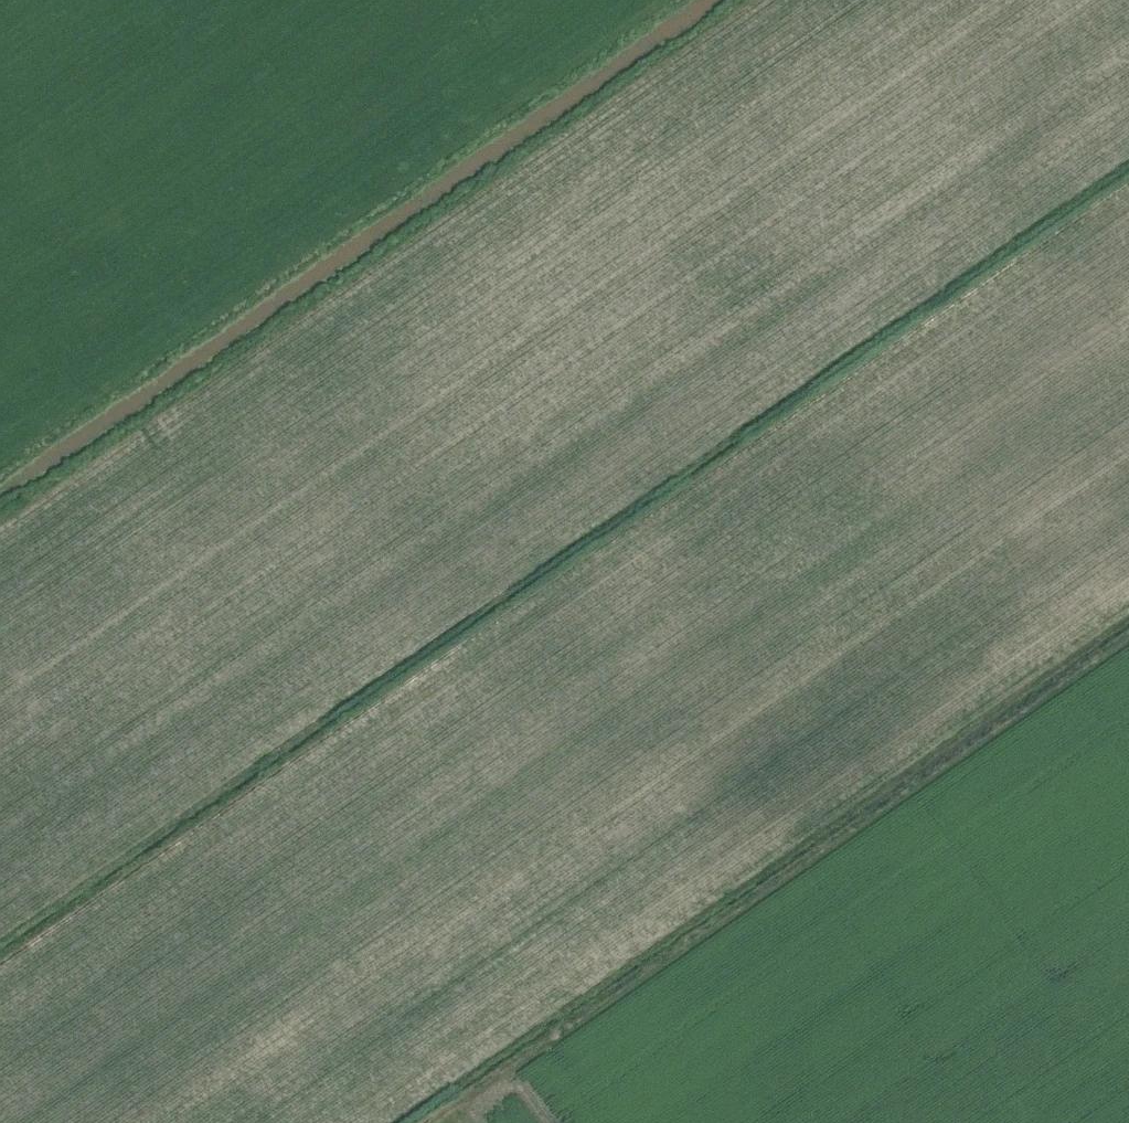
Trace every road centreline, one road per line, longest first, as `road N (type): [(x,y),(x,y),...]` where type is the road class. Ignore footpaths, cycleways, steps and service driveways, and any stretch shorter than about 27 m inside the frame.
road 1 (track): [(1128,590),(361,1122)]

